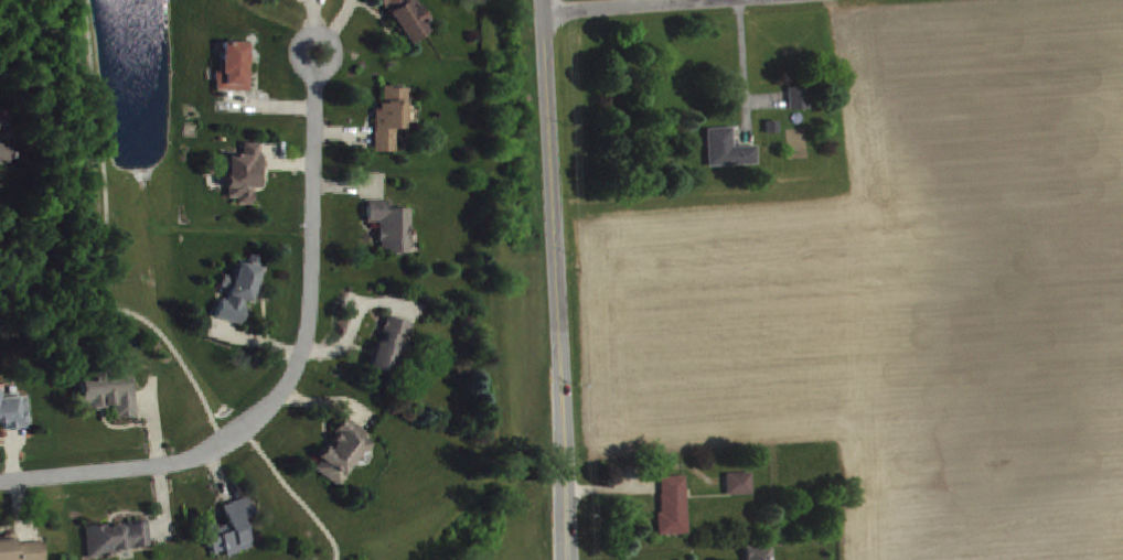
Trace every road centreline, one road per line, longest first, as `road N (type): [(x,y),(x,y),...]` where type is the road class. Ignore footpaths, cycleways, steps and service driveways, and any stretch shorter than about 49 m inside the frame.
road 1 (residential): [(0,485),(213,455),(280,406),(302,363),(314,308),(321,54)]
road 2 (tertiary): [(564,559),(542,0)]
road 3 (residential): [(543,11),(715,0)]

